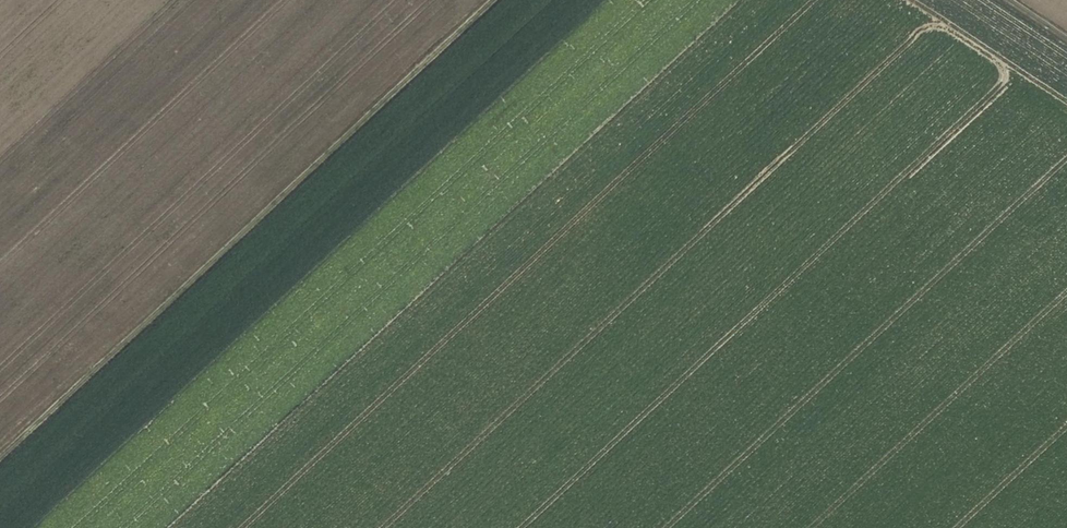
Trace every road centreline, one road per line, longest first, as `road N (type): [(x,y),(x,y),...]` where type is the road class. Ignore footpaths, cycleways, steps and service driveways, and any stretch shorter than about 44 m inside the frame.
road 1 (track): [(489,0),(0,457)]

